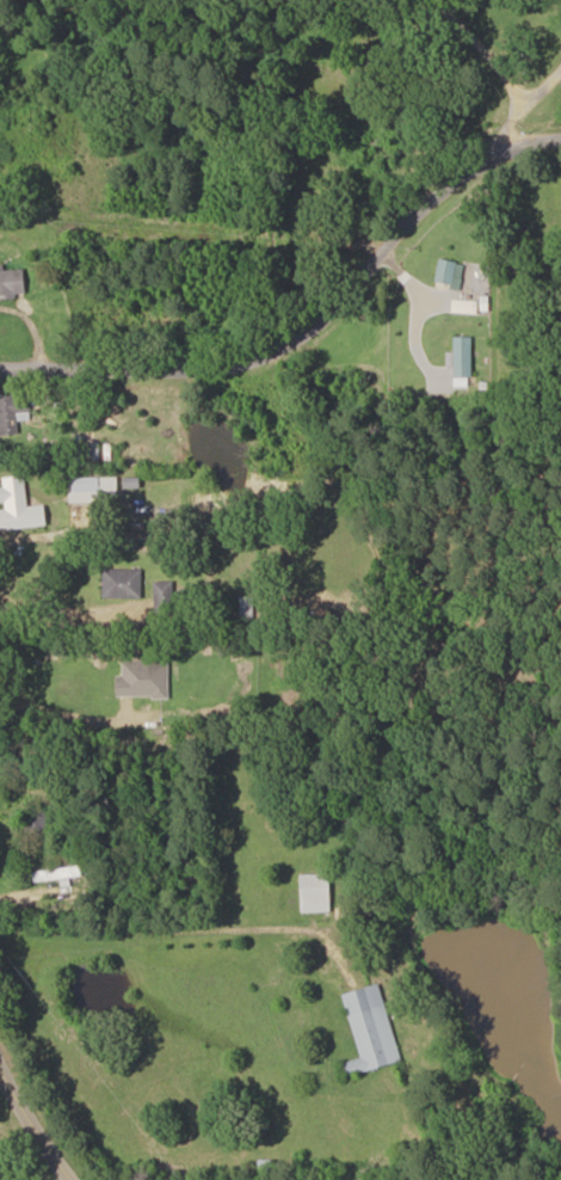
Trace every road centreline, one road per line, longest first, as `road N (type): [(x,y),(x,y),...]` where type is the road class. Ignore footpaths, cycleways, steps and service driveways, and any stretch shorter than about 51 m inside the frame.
road 1 (residential): [(0,362),(142,355),(321,312),(463,160),(560,121)]
road 2 (secondary): [(107,1179),(0,1057)]

